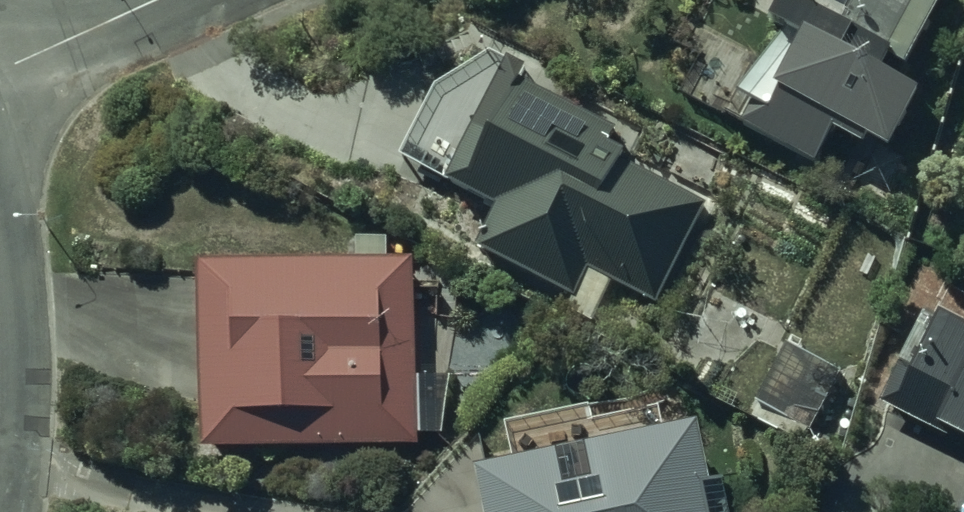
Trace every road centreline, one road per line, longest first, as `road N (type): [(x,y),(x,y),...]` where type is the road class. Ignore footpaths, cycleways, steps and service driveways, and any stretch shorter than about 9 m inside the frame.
road 1 (residential): [(0,71),(158,0)]

